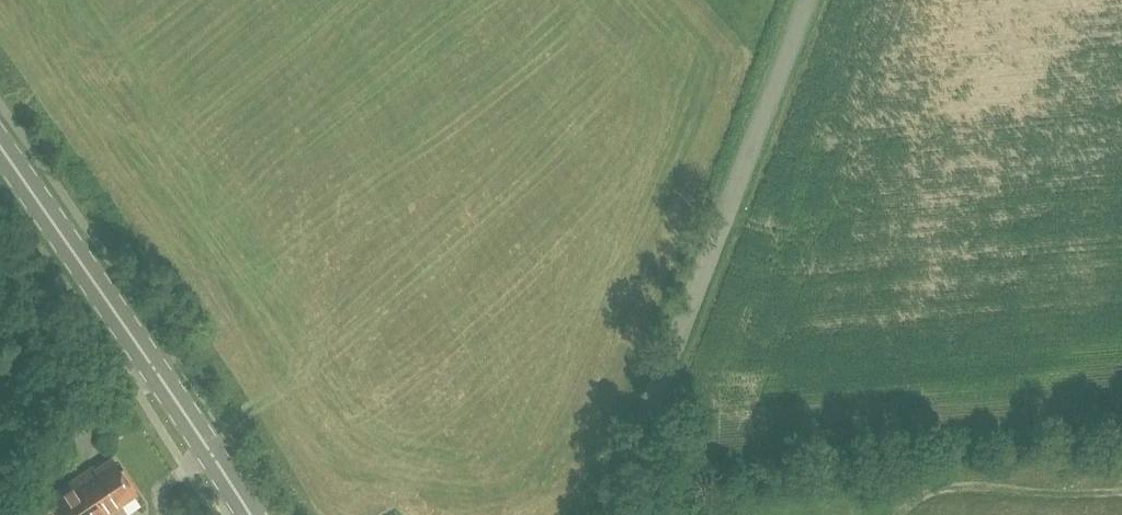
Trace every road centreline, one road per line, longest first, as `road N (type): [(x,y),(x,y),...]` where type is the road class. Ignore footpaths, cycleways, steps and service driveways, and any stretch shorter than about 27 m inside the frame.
road 1 (unclassified): [(614,514),(812,0)]
road 2 (secondary): [(252,514),(0,147)]

